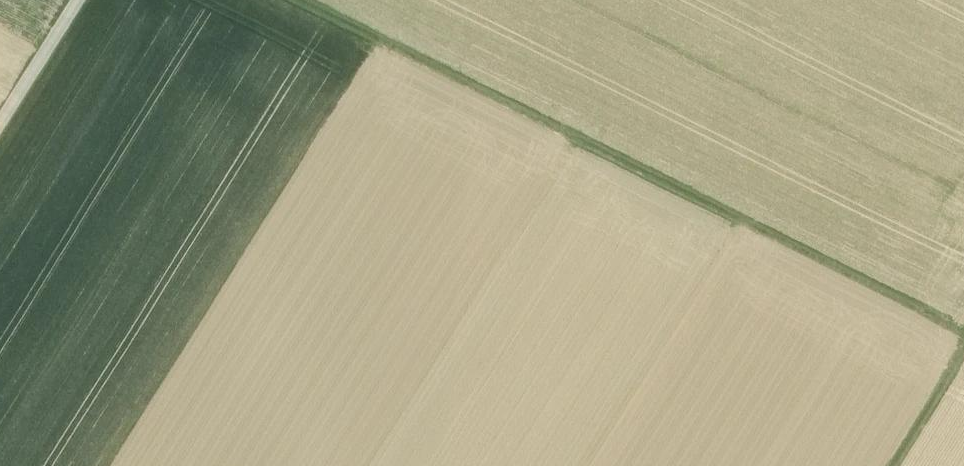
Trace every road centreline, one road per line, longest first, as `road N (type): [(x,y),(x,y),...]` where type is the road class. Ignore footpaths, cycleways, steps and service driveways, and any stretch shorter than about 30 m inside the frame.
road 1 (track): [(295,0),(487,105),(963,338)]
road 2 (track): [(78,0),(0,124)]

